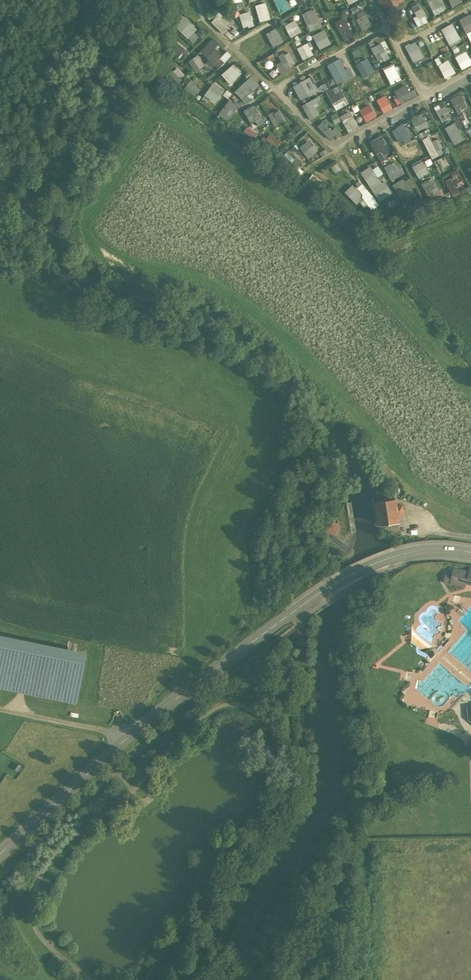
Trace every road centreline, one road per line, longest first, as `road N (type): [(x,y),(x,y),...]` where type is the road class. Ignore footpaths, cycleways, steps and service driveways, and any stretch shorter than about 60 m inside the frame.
road 1 (tertiary): [(470,553),(394,555),(322,590),(128,738),(0,853)]
road 2 (track): [(185,979),(296,808),(303,641),(290,593),(336,548),(343,507)]
road 3 (track): [(0,709),(128,738)]

